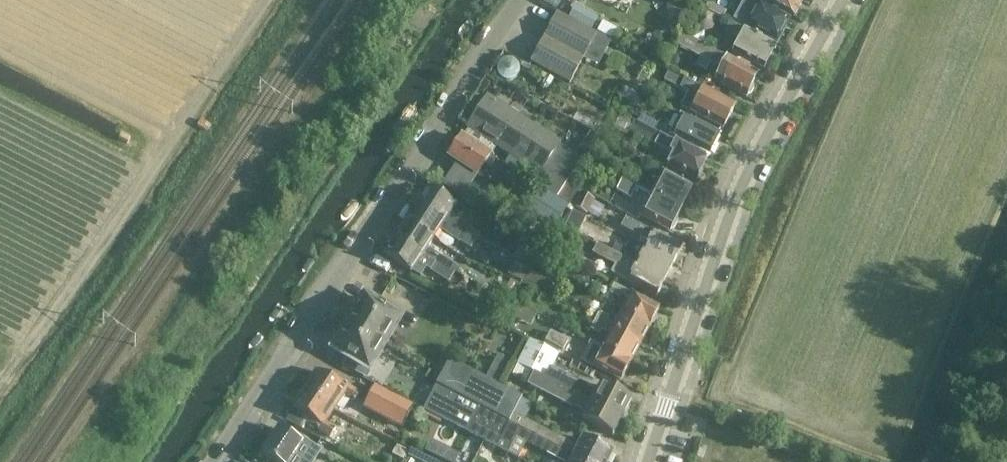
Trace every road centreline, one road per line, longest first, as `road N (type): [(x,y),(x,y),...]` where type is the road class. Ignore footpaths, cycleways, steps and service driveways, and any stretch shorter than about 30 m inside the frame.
road 1 (residential): [(213,461),(520,0)]
road 2 (residential): [(644,461),(753,164),(843,0)]
road 3 (track): [(0,381),(259,0)]

